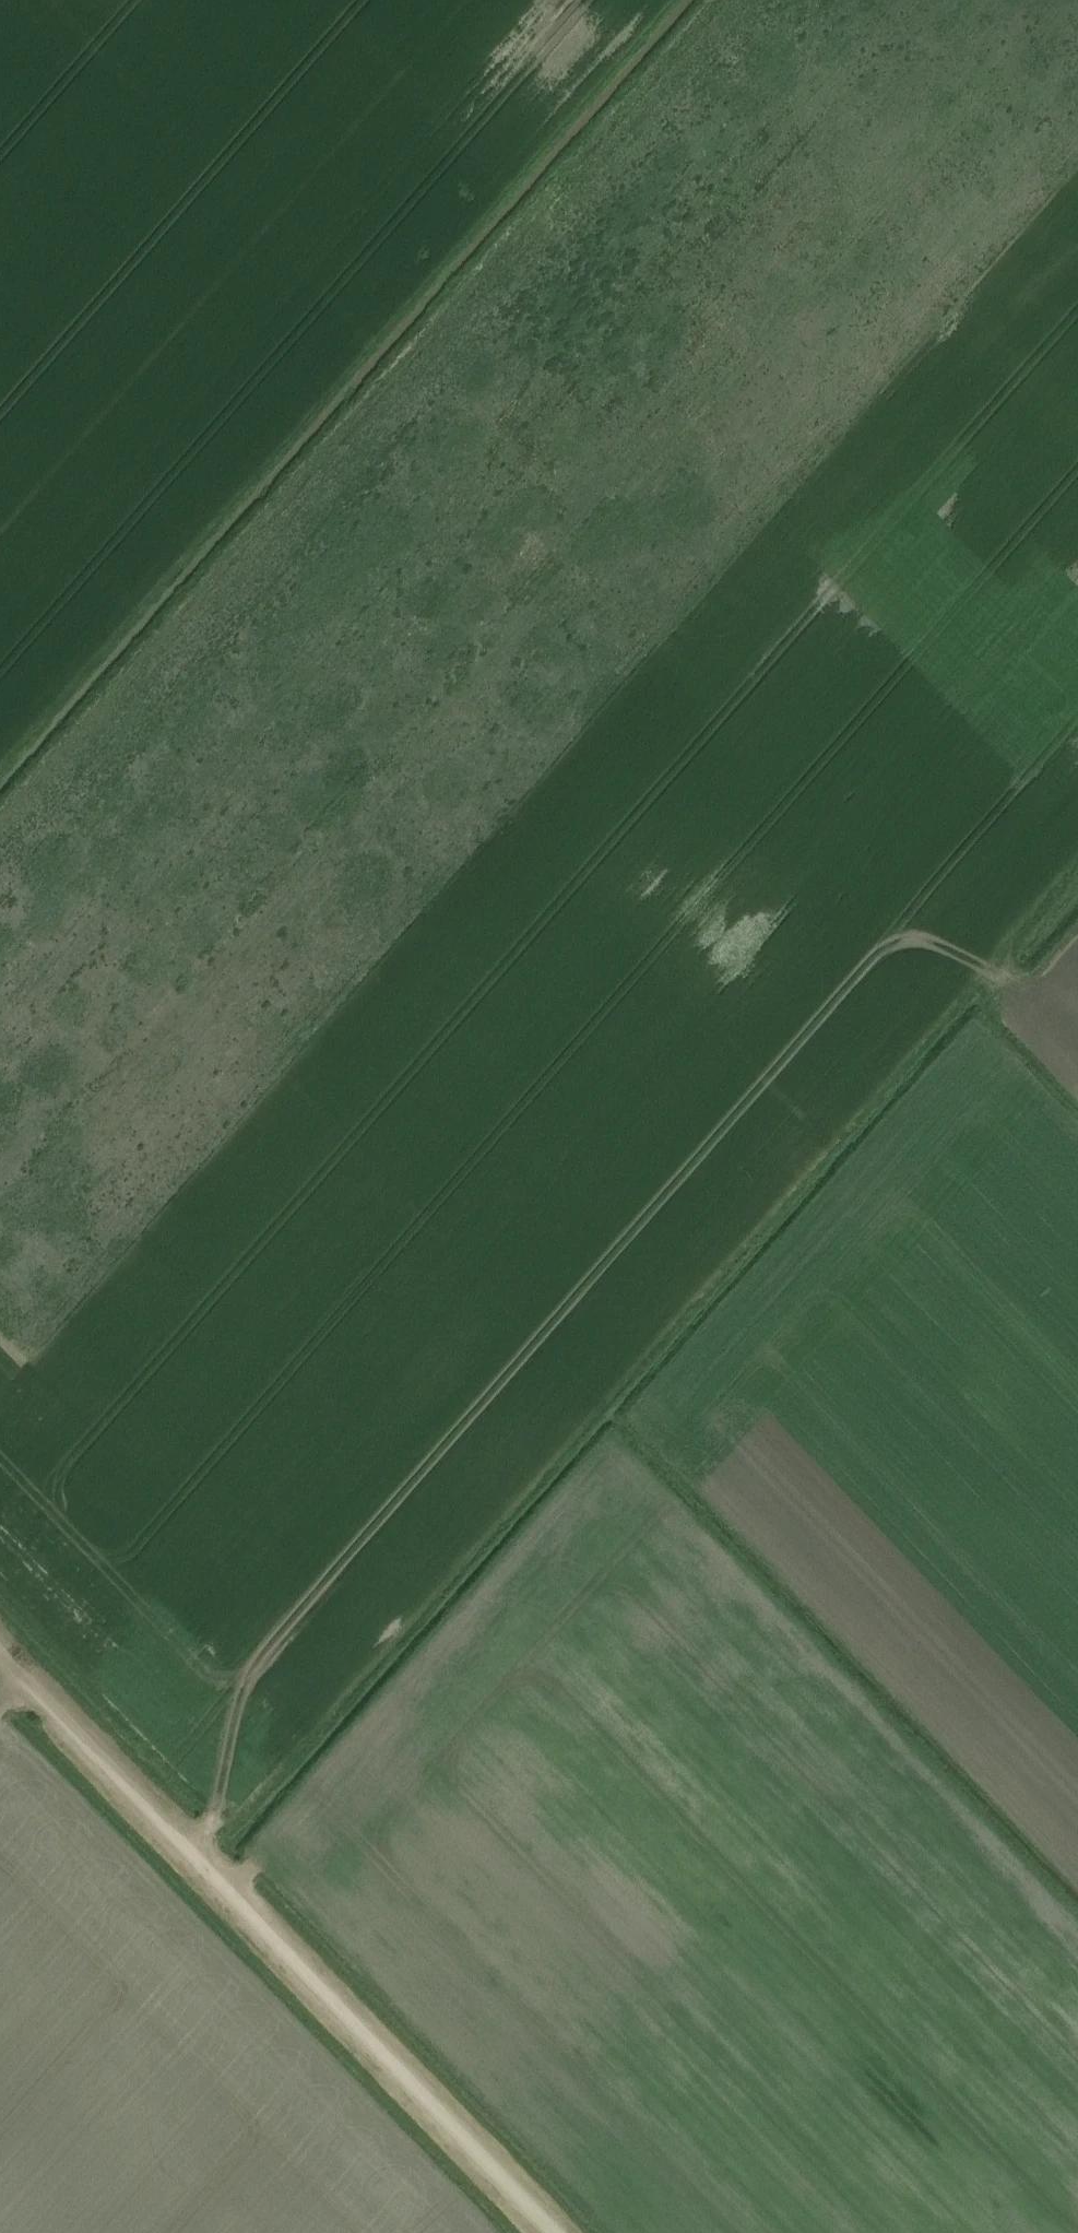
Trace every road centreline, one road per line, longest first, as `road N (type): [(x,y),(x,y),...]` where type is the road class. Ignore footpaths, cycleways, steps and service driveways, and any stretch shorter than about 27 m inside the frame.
road 1 (unclassified): [(569,2232),(0,1640)]

